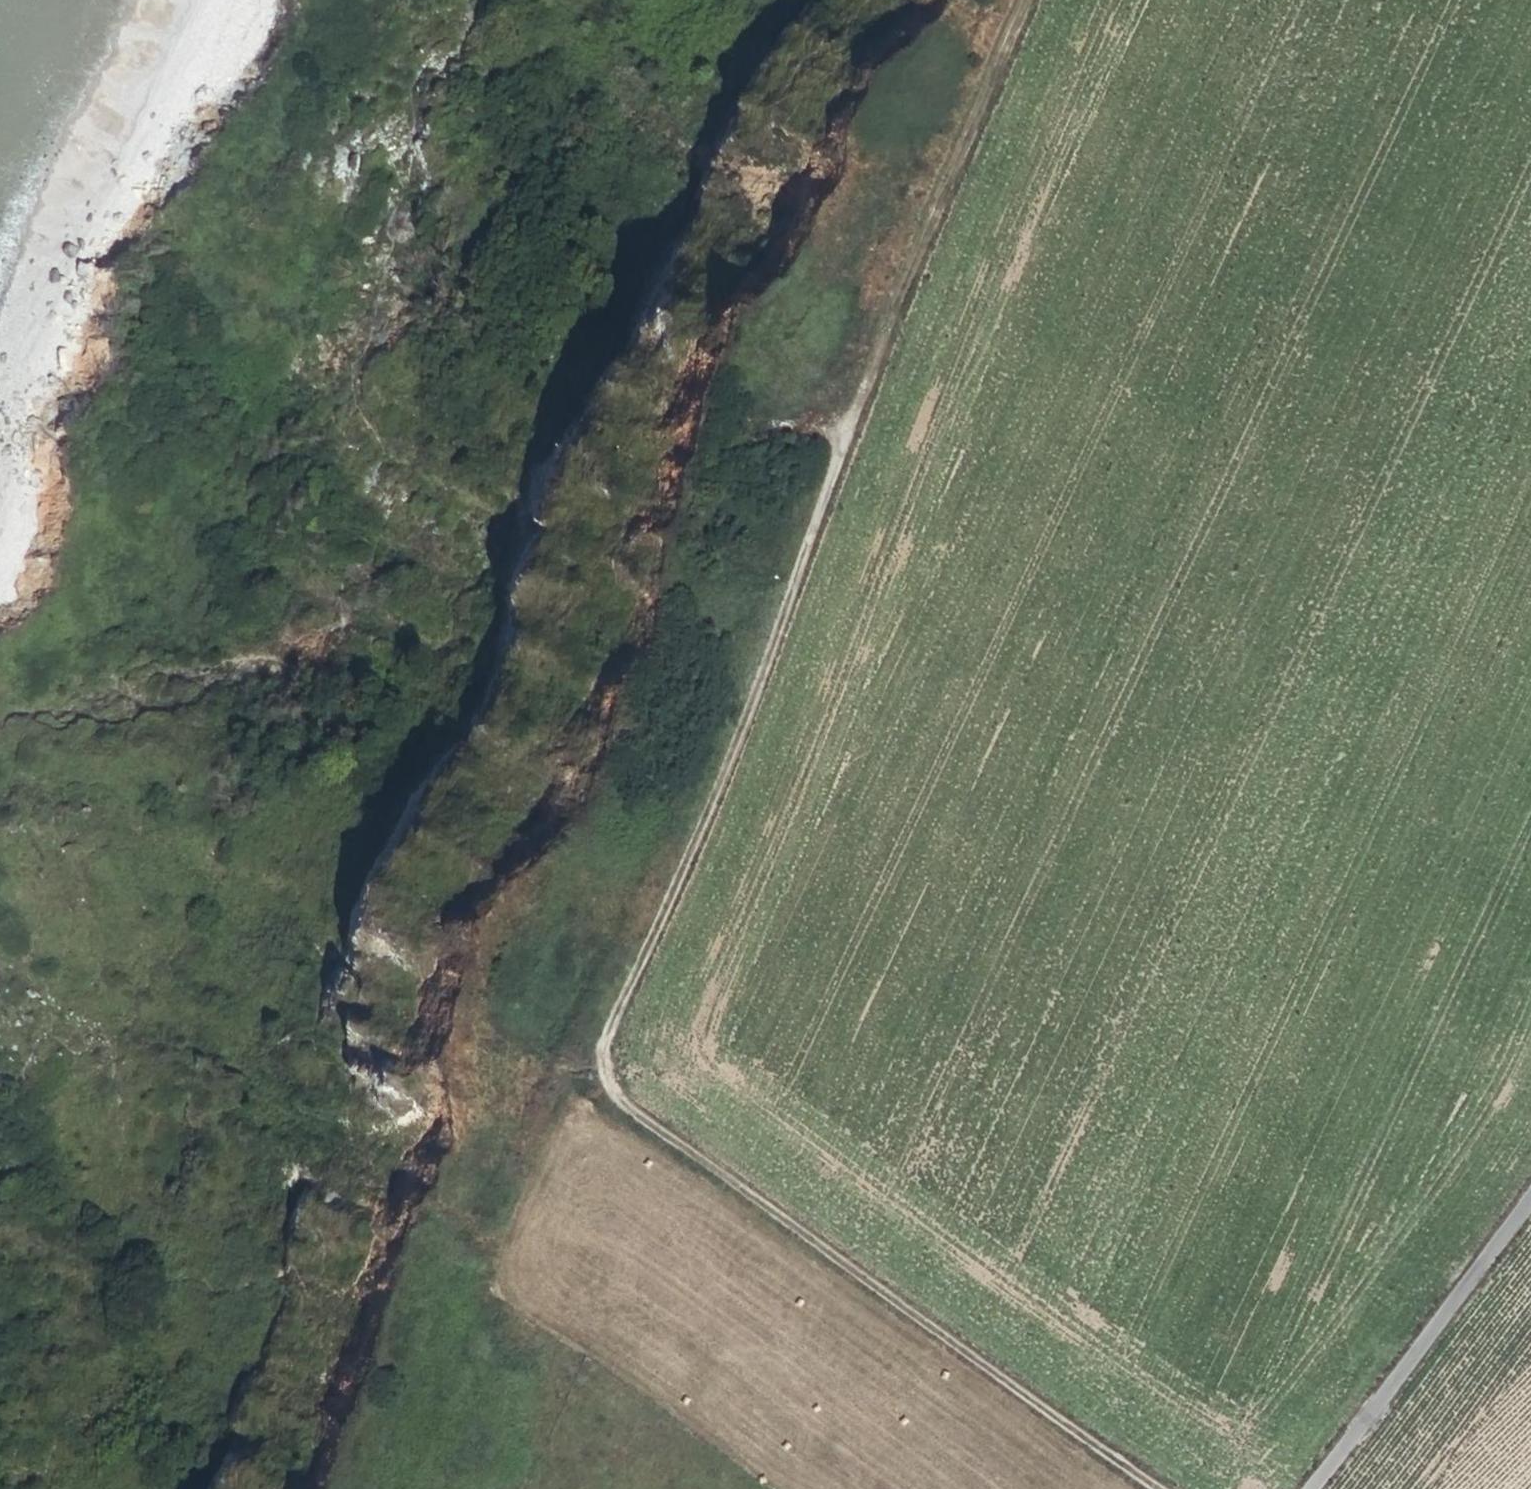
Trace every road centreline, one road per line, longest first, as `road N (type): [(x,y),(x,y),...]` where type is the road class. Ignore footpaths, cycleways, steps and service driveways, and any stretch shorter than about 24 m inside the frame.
road 1 (track): [(1031,0),(843,434),(731,767),(596,1074),(625,1114),(1146,1488)]
road 2 (unclassified): [(1530,1210),(1310,1488)]

